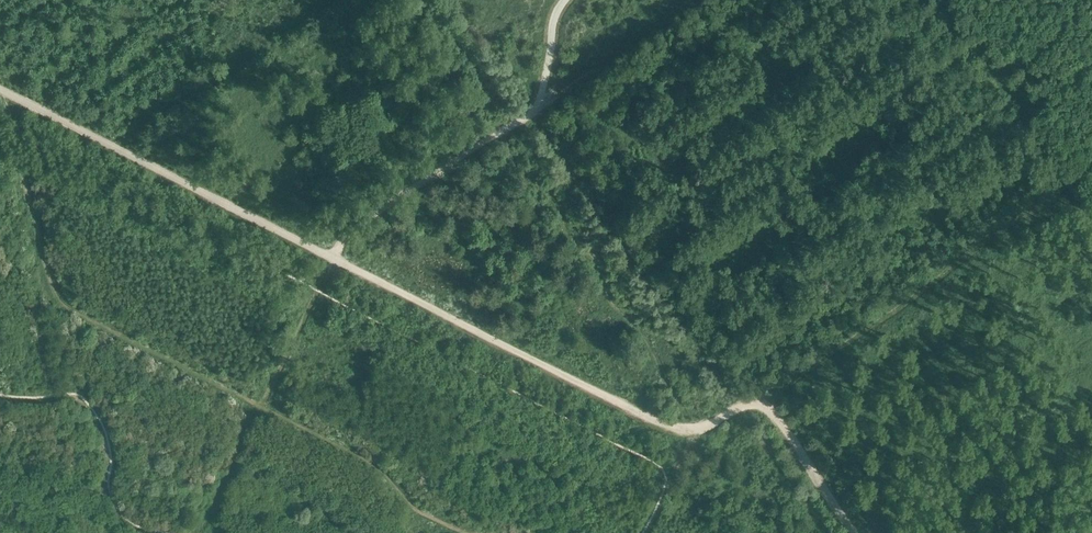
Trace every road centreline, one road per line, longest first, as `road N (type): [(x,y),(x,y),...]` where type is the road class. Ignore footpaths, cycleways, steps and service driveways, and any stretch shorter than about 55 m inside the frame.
road 1 (track): [(857,532),(762,403),(702,429),(675,429),(0,91)]

